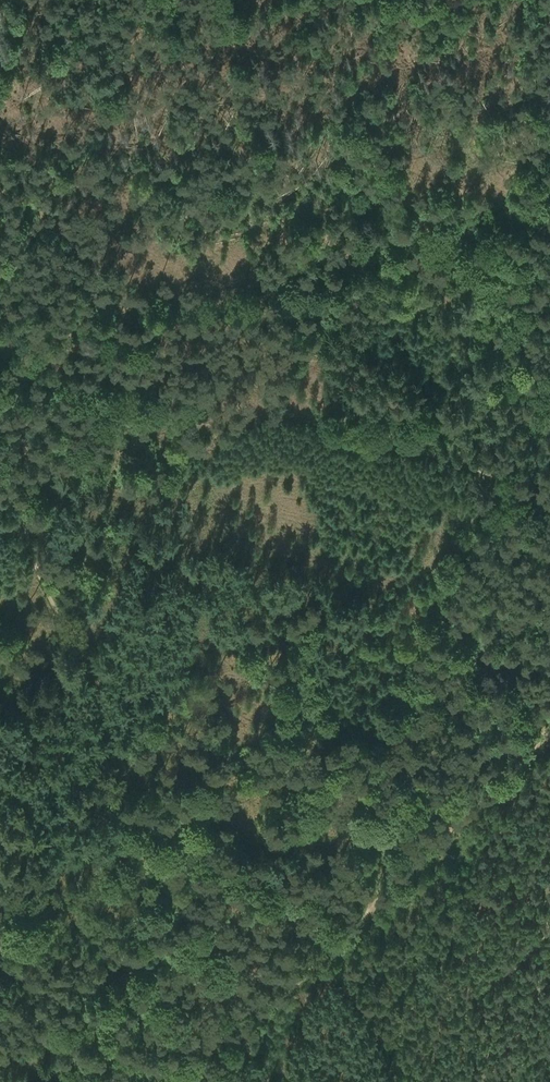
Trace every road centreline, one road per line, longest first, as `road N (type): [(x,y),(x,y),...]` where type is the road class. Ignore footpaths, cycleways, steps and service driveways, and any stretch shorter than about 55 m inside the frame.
road 1 (track): [(244,1081),(232,984),(156,828),(511,484),(549,427)]
road 2 (track): [(13,368),(80,327),(138,304),(235,292),(477,215),(549,173)]
road 3 (track): [(549,490),(292,414),(196,427),(13,368)]
road 4 (track): [(156,828),(124,768),(88,655),(40,576),(26,530),(25,423),(13,368),(0,371)]

